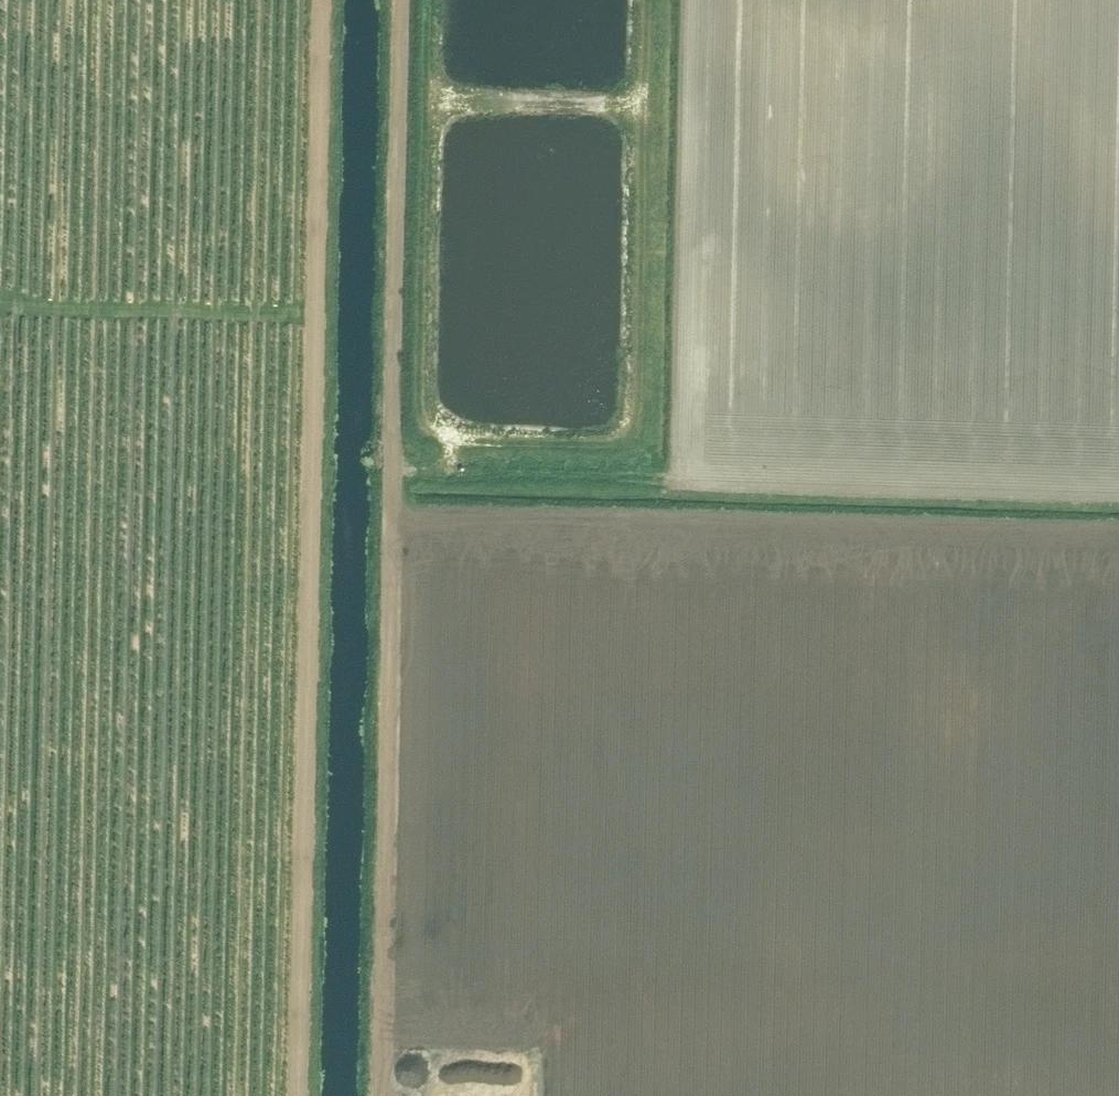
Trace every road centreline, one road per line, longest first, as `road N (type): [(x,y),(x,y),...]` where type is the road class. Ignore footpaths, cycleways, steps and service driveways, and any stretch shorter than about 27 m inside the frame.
road 1 (track): [(324,0),(294,1095)]
road 2 (track): [(385,1095),(402,0)]
road 3 (track): [(647,0),(637,445),(617,464),(395,463)]

